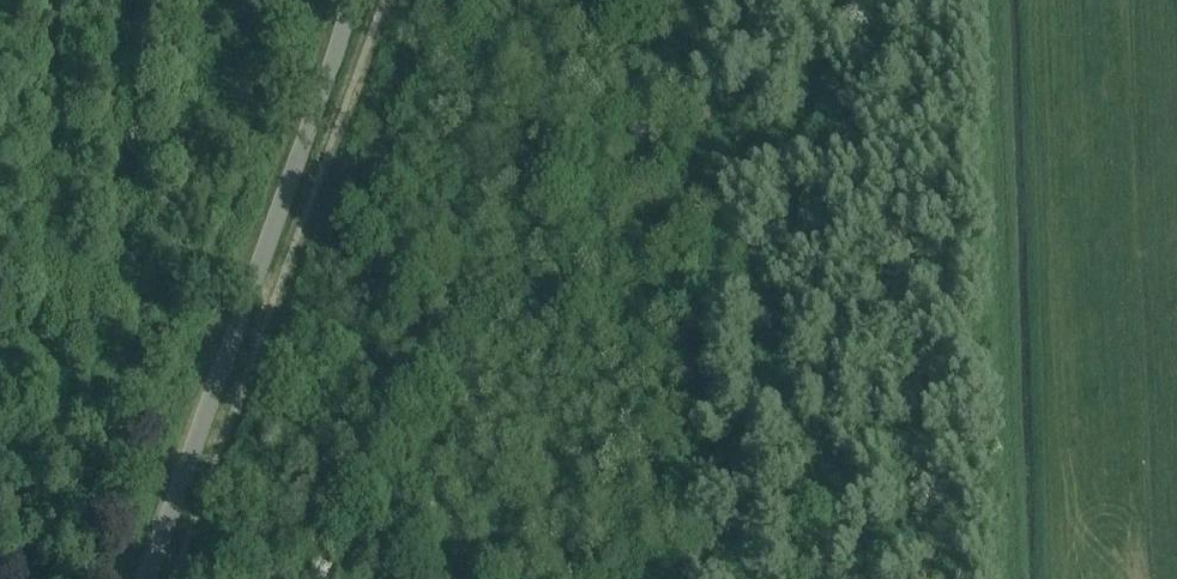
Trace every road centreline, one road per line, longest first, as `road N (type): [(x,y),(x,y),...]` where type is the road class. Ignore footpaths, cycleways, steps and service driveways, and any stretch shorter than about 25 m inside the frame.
road 1 (unclassified): [(145,578),(350,0)]
road 2 (track): [(991,0),(1010,578)]
road 3 (track): [(229,426),(117,385),(0,357)]

